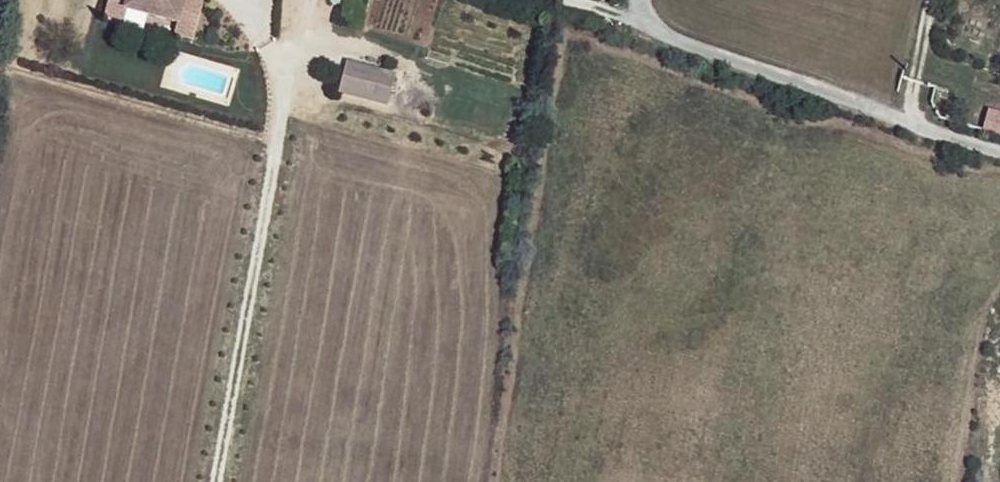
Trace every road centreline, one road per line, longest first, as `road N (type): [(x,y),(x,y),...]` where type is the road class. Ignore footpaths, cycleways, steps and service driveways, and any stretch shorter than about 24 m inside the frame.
road 1 (track): [(232,0),(268,62),(279,104),(215,481)]
road 2 (unclassified): [(631,0),(630,8),(662,30),(999,153)]

